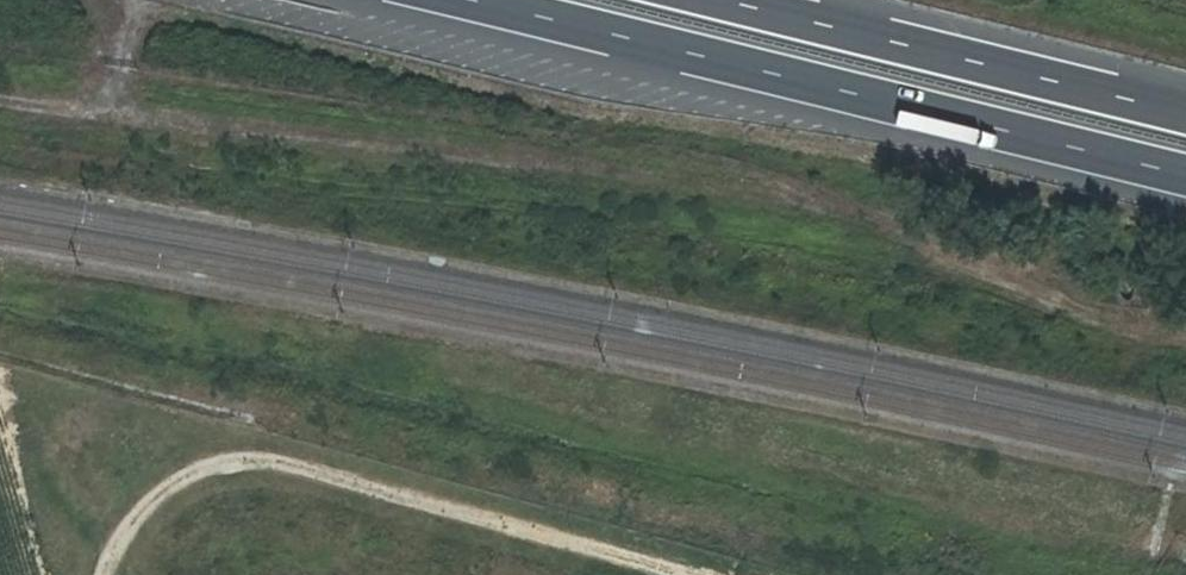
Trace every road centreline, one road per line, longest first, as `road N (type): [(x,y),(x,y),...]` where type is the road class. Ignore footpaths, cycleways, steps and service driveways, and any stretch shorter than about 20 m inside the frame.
road 1 (motorway): [(465,0),(1185,177)]
road 2 (track): [(691,574),(286,464),(225,460),(193,470),(154,500),(101,574)]
road 3 (motorway): [(1185,111),(733,0)]

